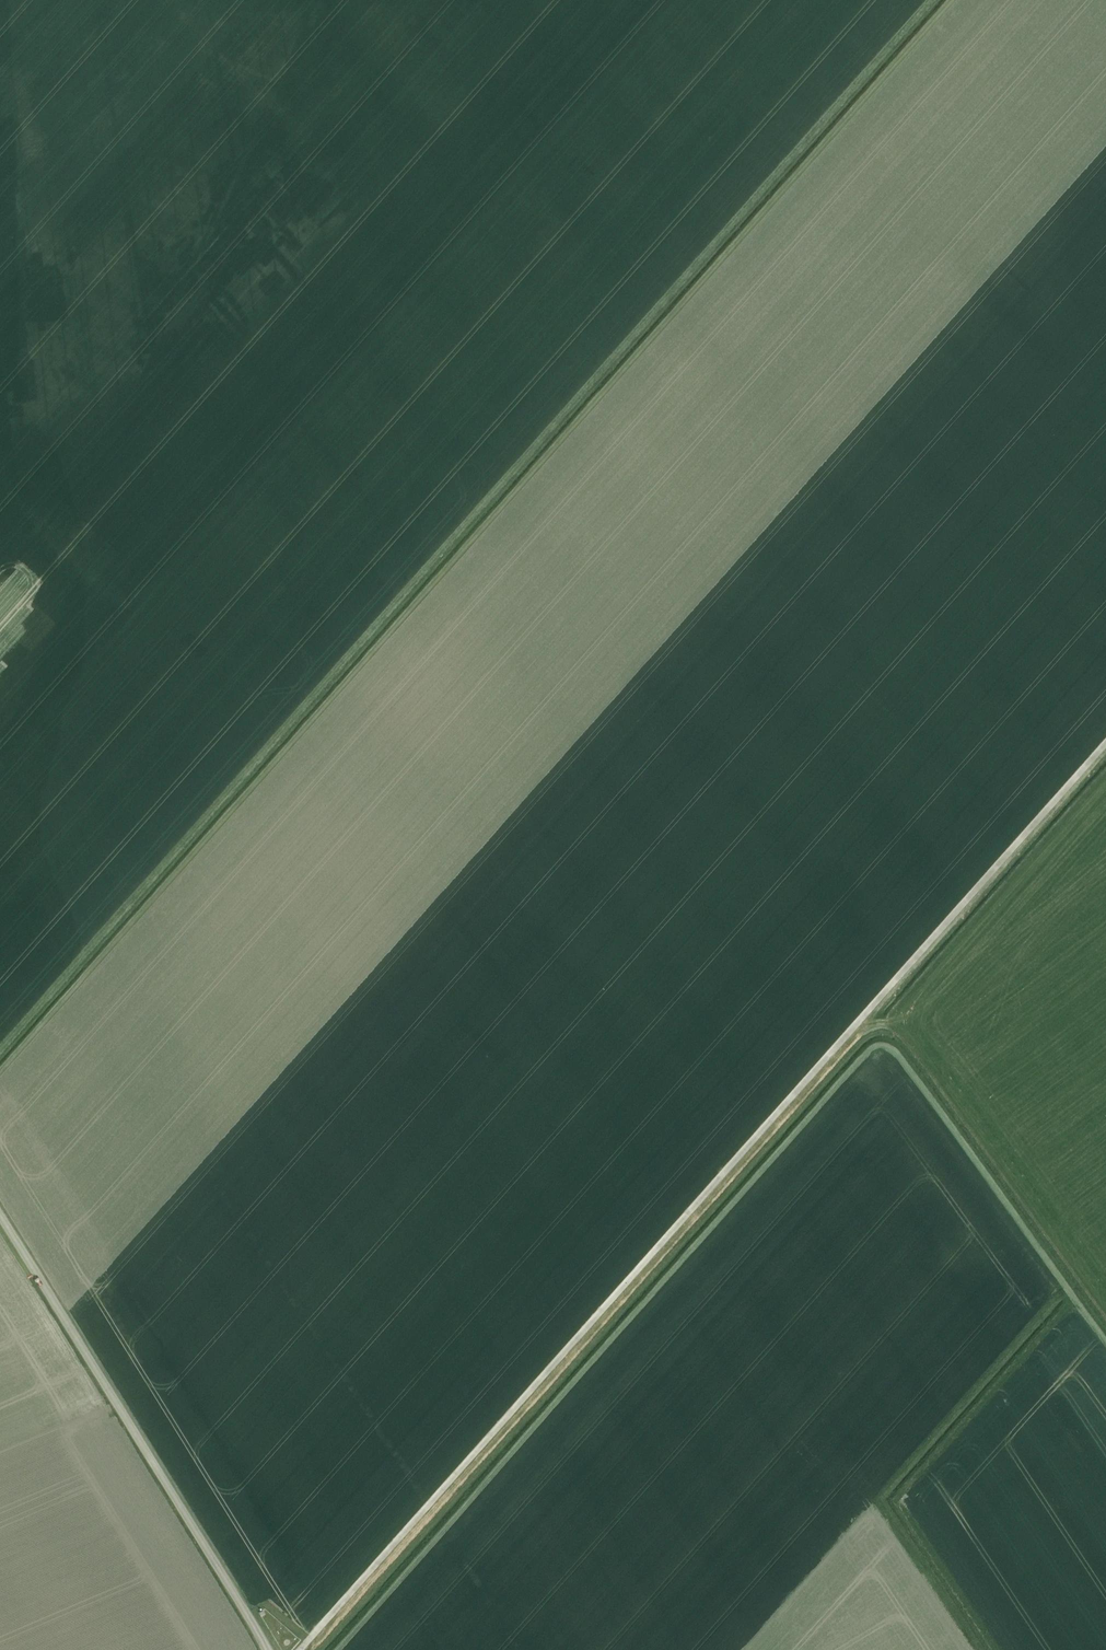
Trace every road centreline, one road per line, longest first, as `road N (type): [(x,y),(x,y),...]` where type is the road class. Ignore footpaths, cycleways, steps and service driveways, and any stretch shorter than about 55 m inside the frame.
road 1 (unclassified): [(267,1649),(0,1213)]

